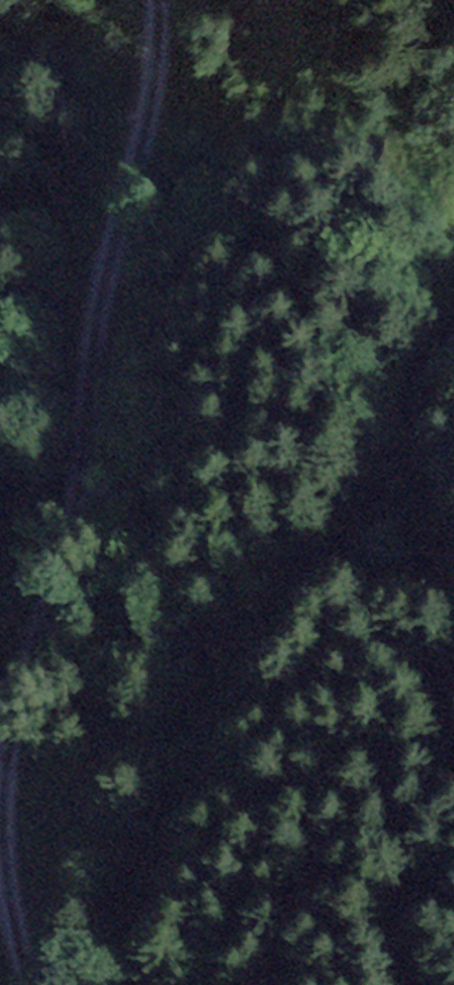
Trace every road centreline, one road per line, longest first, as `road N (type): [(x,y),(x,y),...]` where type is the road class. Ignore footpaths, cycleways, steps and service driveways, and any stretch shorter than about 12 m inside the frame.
road 1 (track): [(163,0),(156,102),(104,269),(67,556),(21,689),(4,771),(14,901),(33,984)]
road 2 (track): [(144,984),(157,905),(184,836),(433,414),(453,357)]

